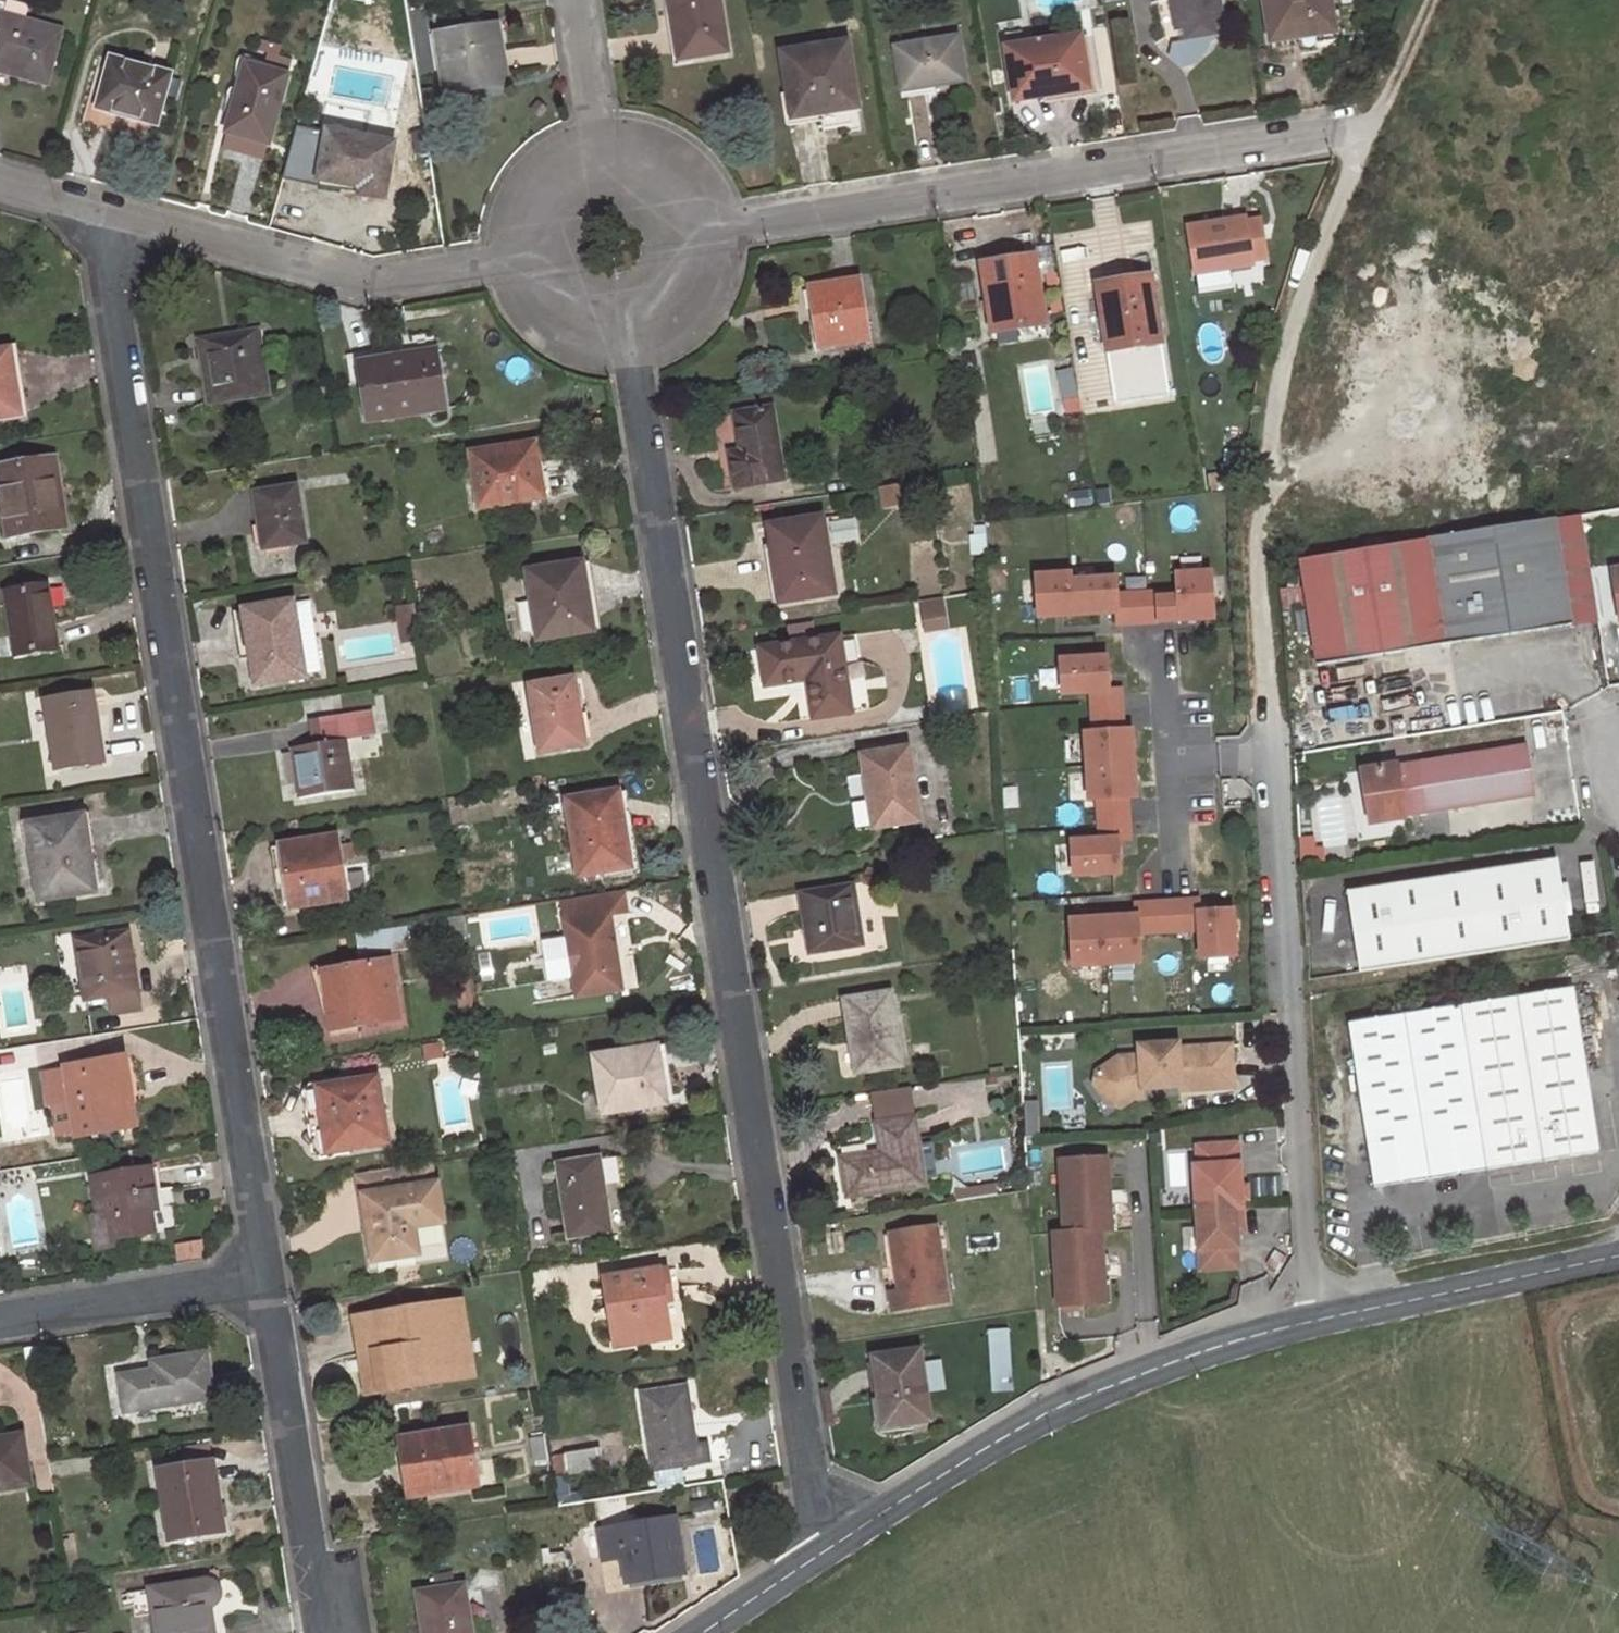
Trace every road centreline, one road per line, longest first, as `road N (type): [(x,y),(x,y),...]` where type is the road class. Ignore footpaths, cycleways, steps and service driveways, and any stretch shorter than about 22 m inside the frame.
road 1 (residential): [(627,341),(820,1532),(829,1549)]
road 2 (residential): [(107,224),(105,300),(281,1289)]
road 3 (track): [(1430,0),(1303,298),(1263,475),(1273,811),(1292,1006)]
road 4 (residential): [(1363,145),(711,234)]
road 5 (unclassified): [(829,1549),(1050,1408),(1214,1347),(1316,1320)]
road 6 (residential): [(107,224),(367,282),(408,281),(522,249)]
road 7 (residential): [(281,1289),(334,1632)]
road 8 (residential): [(1292,1006),(1316,1320)]
road 9 (unclassified): [(1316,1320),(1618,1255)]
road 10 (residential): [(281,1289),(0,1326)]
road 11 (residential): [(574,0),(598,155)]
road 12 (residential): [(522,249),(531,287),(554,318),(588,337),(627,341)]
road 13 (residential): [(711,234),(698,198),(672,170),(636,155),(598,155)]
road 14 (unclassified): [(703,1632),(829,1549)]
road 15 (residential): [(627,341),(674,323),(705,284),(711,234)]
road 16 (residential): [(598,155),(543,188),(522,249)]

